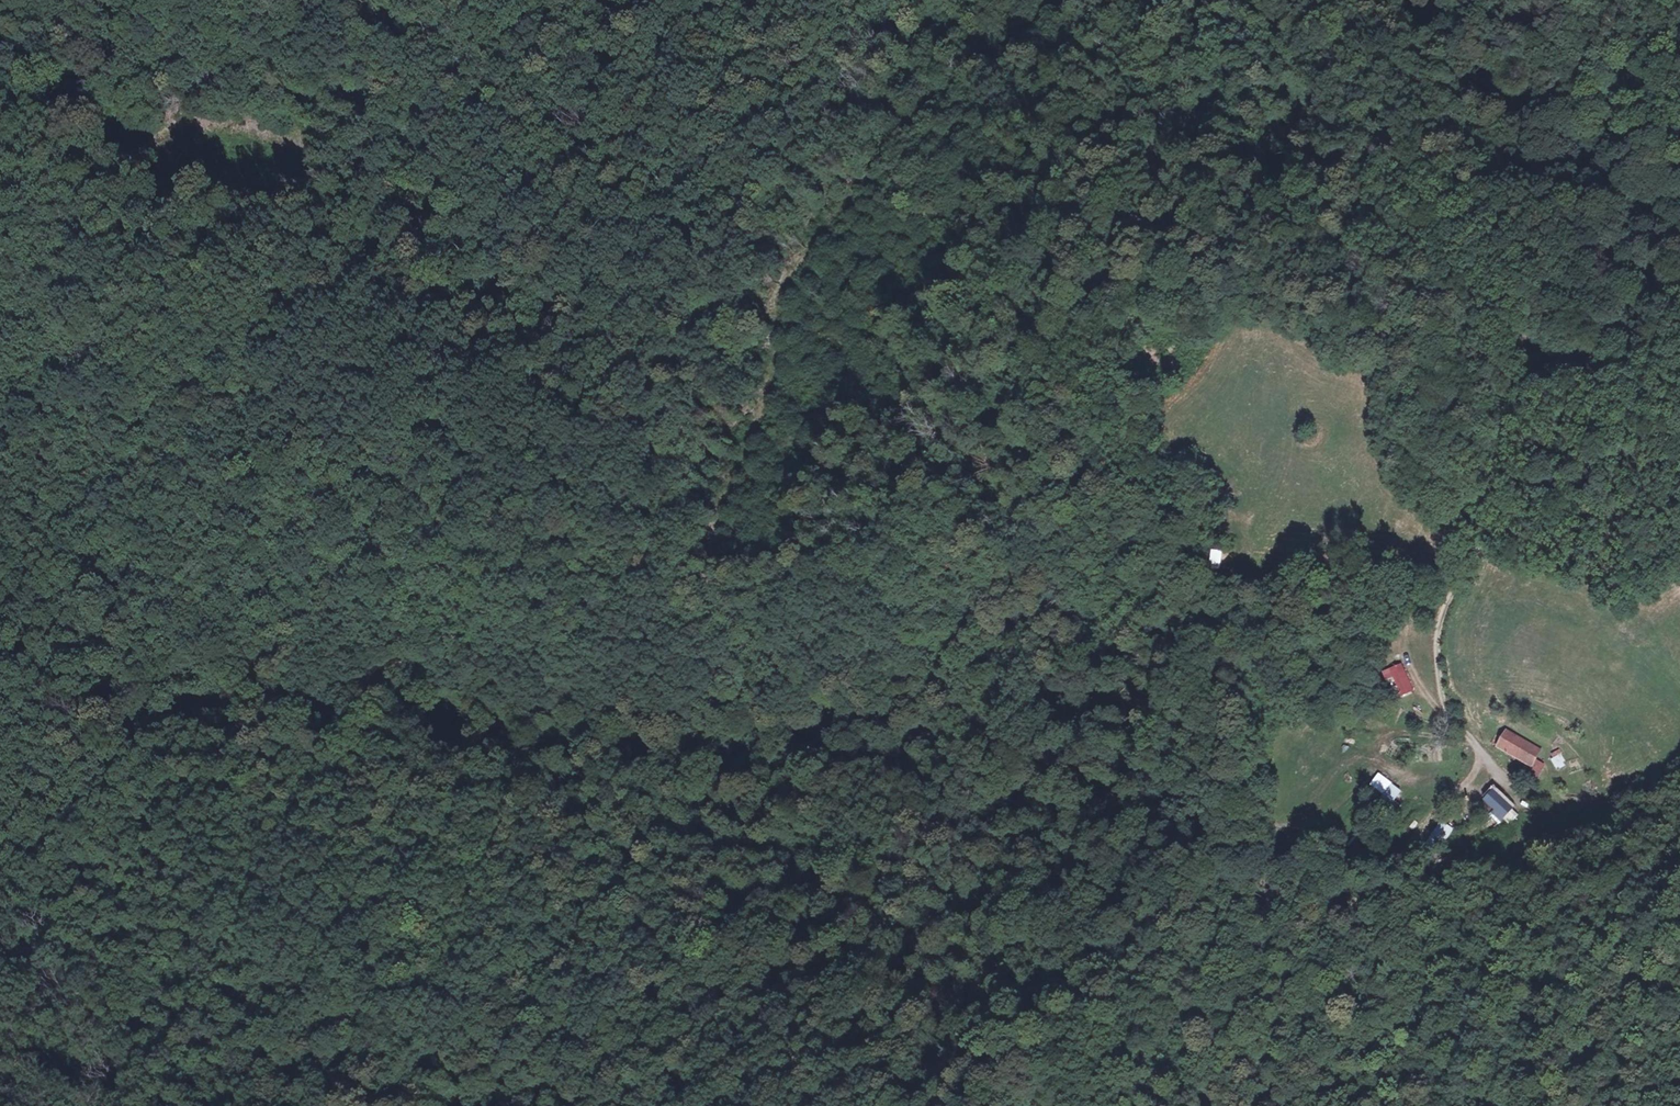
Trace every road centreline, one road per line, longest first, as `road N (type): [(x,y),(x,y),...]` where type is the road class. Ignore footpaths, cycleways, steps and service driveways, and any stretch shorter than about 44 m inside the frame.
road 1 (track): [(1679,286),(1552,376),(1521,421),(1437,639),(1445,710),(1479,751)]
road 2 (track): [(120,1105),(115,1004),(141,851),(143,774),(110,740),(0,761)]
road 3 (track): [(1282,974),(1410,853),(1440,806),(1471,780),(1479,751)]
road 4 (track): [(1479,751),(1515,788),(1568,803),(1679,780)]
road 5 (track): [(1282,974),(1233,1033),(1206,1105)]

